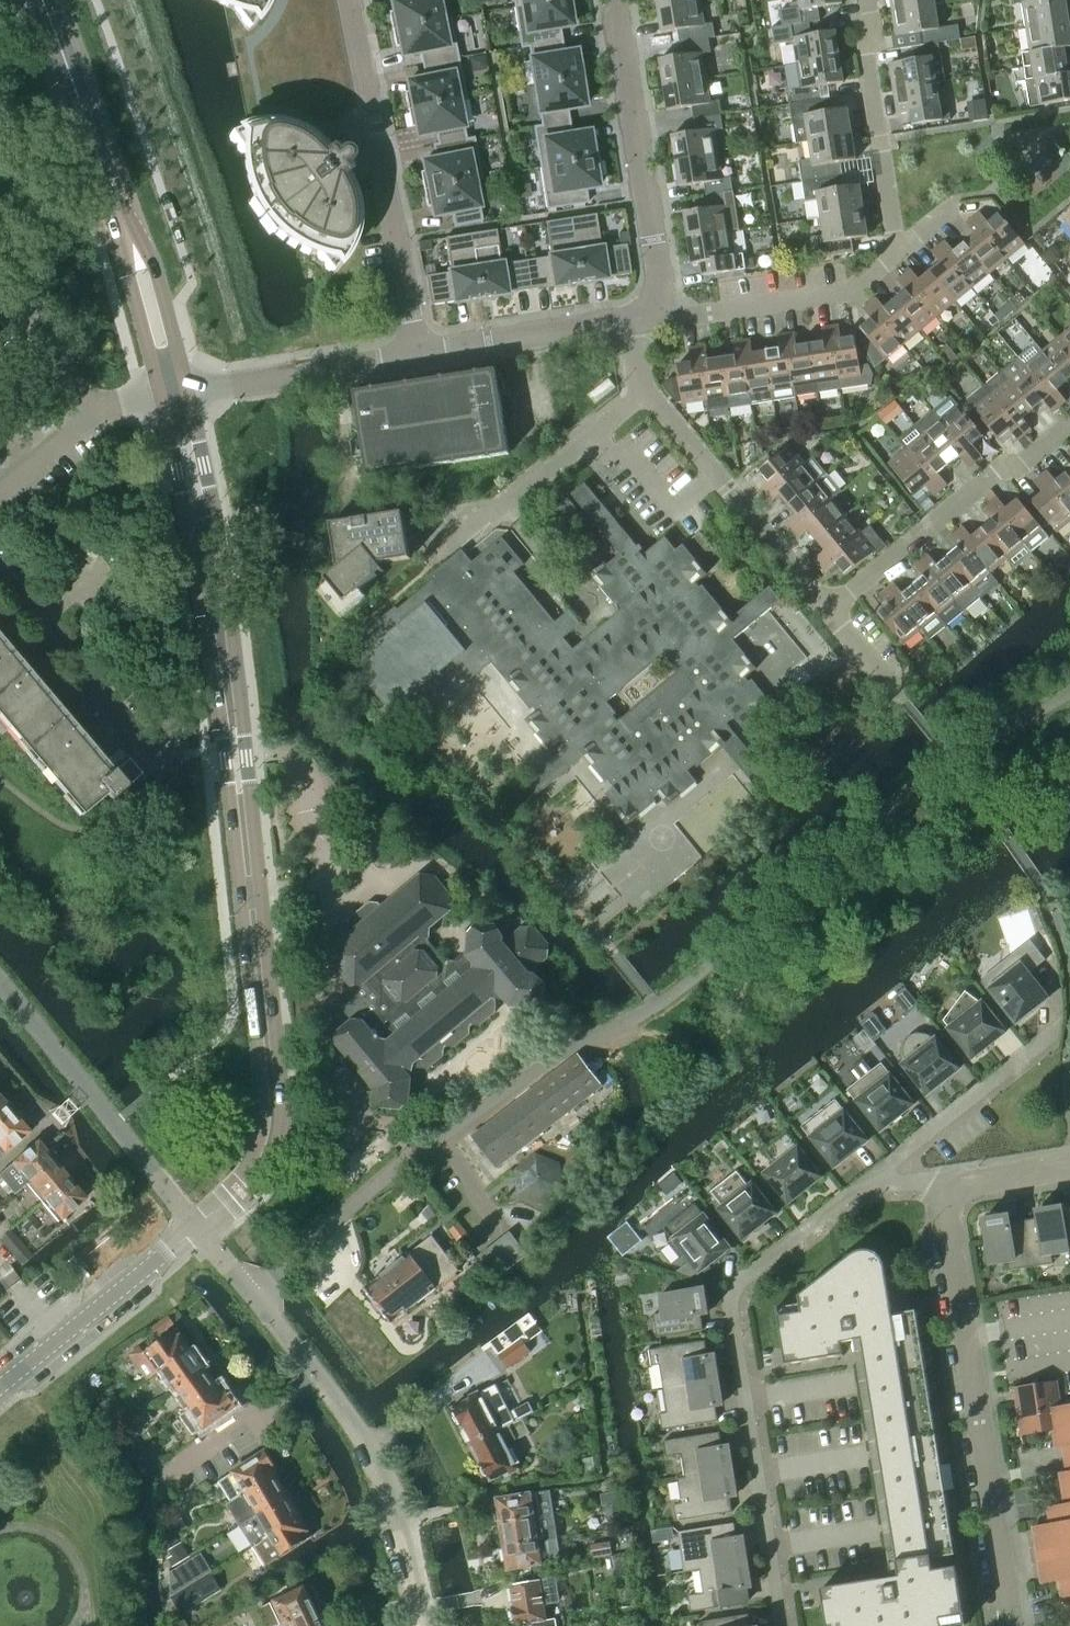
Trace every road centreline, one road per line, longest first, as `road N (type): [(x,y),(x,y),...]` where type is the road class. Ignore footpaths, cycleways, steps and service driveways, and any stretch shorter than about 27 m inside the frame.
road 1 (unclassified): [(197,1226),(253,1177),(265,1154),(273,1106),(203,534)]
road 2 (residential): [(782,1625),(728,1293),(866,1185)]
road 3 (residential): [(1012,1625),(947,1223),(956,1194)]
road 4 (unclassified): [(259,1295),(407,1162),(582,1042)]
road 5 (residential): [(421,1625),(403,1532),(366,1442),(259,1295)]
road 6 (residential): [(352,0),(417,356)]
road 7 (residential): [(830,616),(645,390),(634,322)]
road 8 (residential): [(197,1226),(0,986)]
road 9 (residential): [(656,306),(614,0)]
road 10 (residential): [(830,616),(1000,468),(1036,464),(1069,432)]
road 11 (residential): [(656,306),(706,318),(847,299),(904,249)]
road 12 (unclassified): [(130,242),(42,0)]
road 13 (unclassified): [(0,1385),(197,1226)]
road 14 (residential): [(904,249),(865,54),(867,0)]
road 15 (residential): [(165,744),(131,725),(0,570)]
road 16 (residential): [(1048,1036),(866,1185)]
road 17 (residential): [(187,391),(417,356)]
road 18 (residential): [(417,356),(634,322)]
road 19 (unclassified): [(187,391),(154,268),(130,242)]
road 20 (unclassified): [(130,242),(127,275),(158,396)]
road 21 (residential): [(101,404),(0,294)]
road 22 (unclassified): [(158,396),(182,497),(203,534)]
road 23 (unclassified): [(203,534),(210,491),(187,391)]
road 24 (residential): [(0,492),(101,404)]

